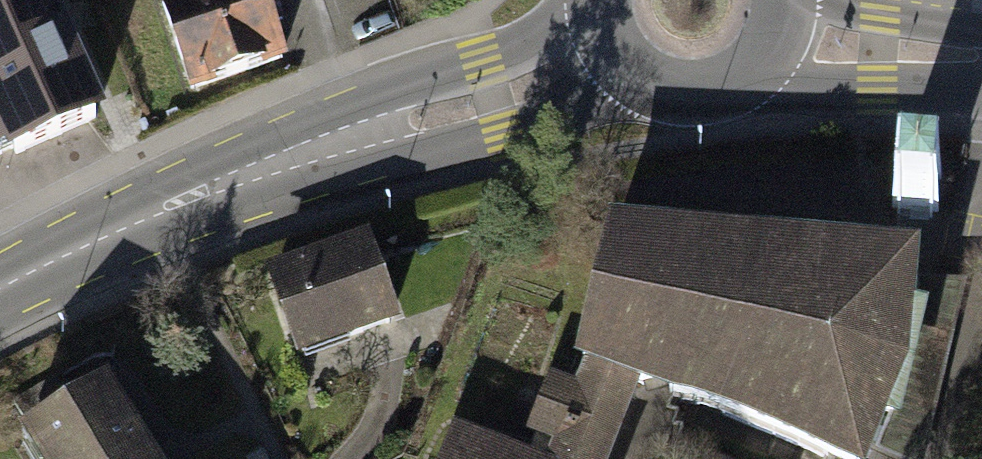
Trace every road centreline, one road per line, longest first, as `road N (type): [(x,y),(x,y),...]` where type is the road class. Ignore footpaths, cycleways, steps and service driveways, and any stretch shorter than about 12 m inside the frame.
road 1 (tertiary): [(0,288),(158,210),(617,46)]
road 2 (primary): [(774,32),(981,59)]
road 3 (primary): [(617,46),(637,69),(695,88),(751,65),(774,32)]

